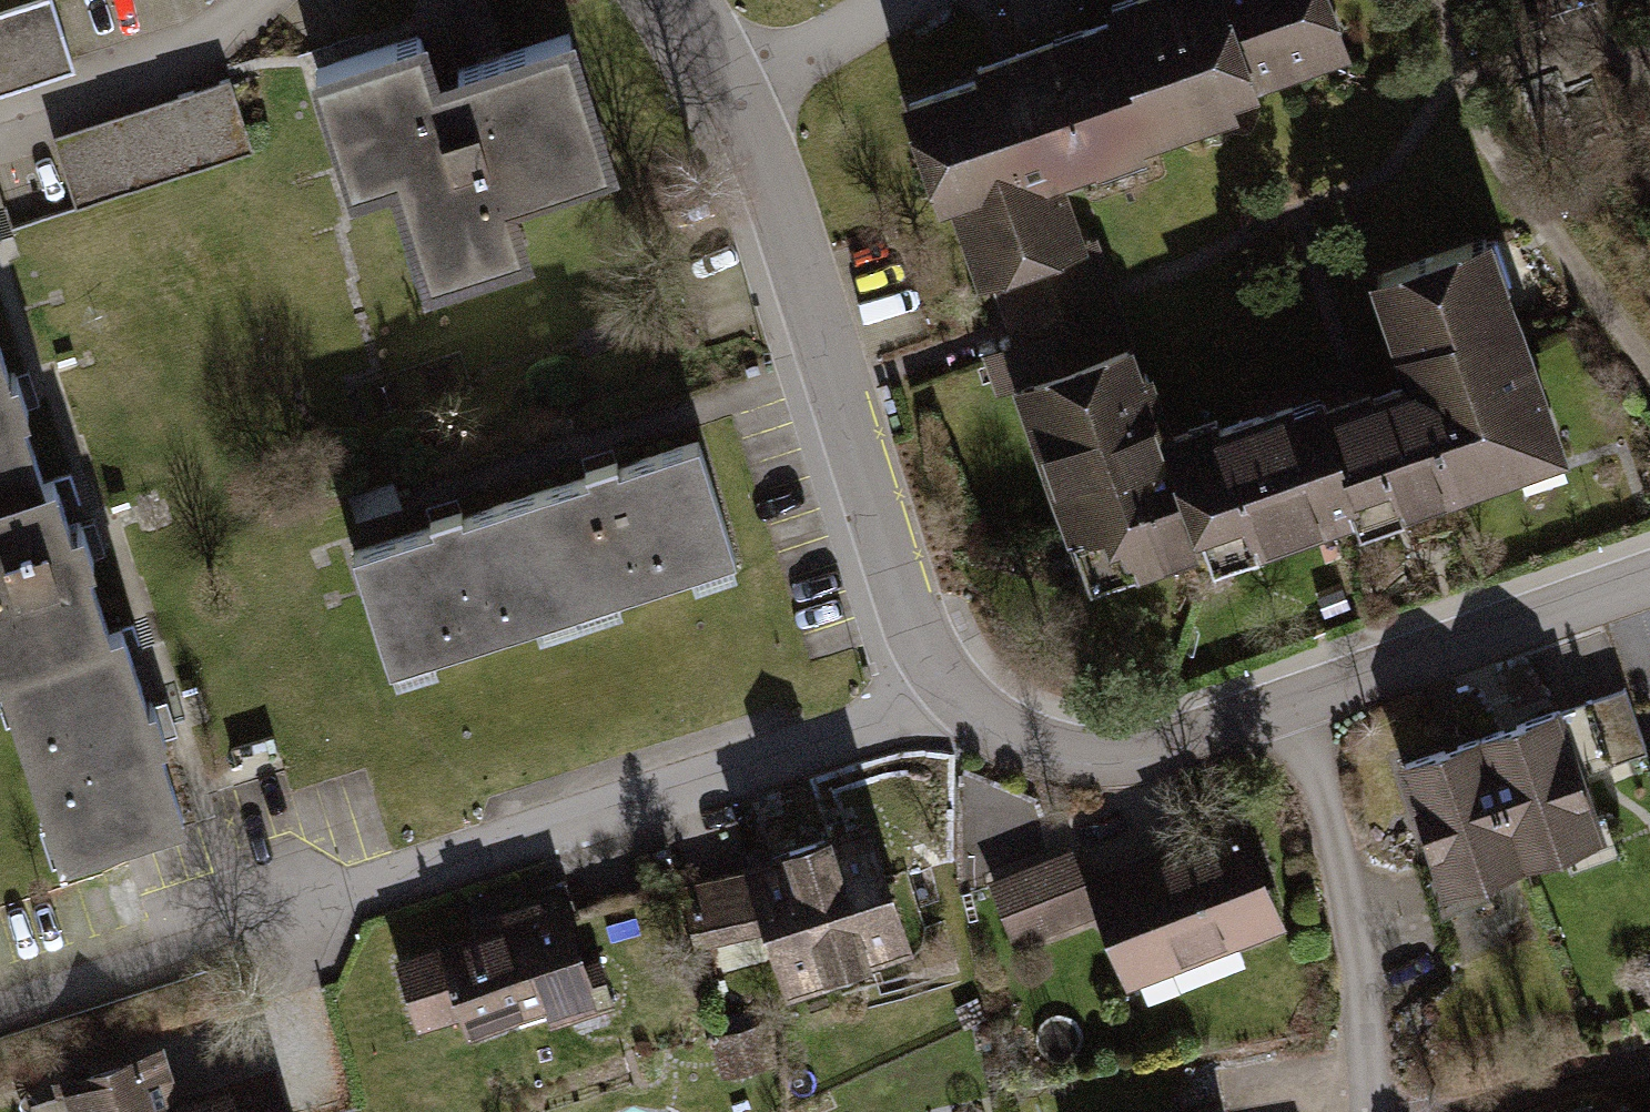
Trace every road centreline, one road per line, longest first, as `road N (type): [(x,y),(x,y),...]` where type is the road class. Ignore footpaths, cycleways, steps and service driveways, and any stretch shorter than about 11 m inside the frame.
road 1 (residential): [(953,680),(21,990)]
road 2 (residential): [(743,80),(953,680)]
road 3 (residential): [(1306,686),(1371,922),(1394,1111)]
road 4 (residential): [(953,680),(1115,748),(1306,686)]
road 5 (residential): [(1306,686),(1649,575)]
road 6 (residential): [(743,80),(885,0)]

